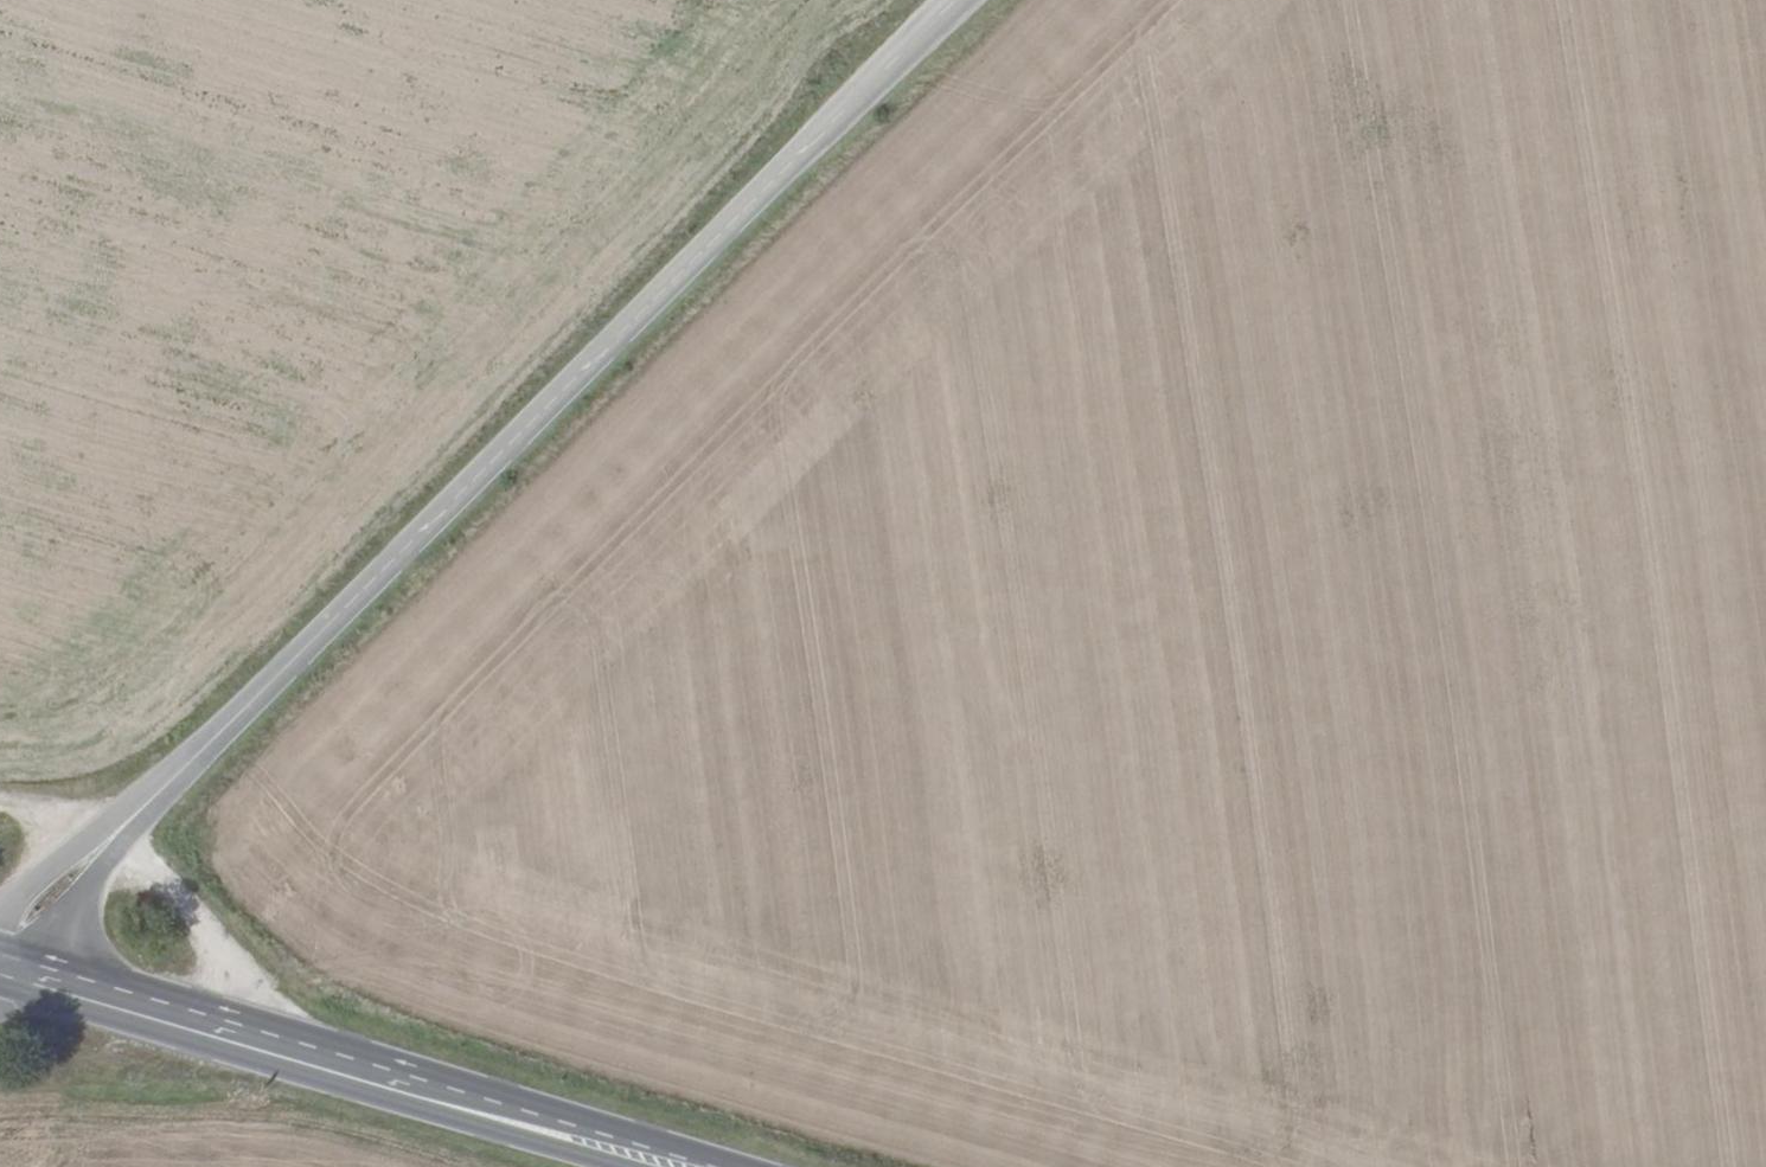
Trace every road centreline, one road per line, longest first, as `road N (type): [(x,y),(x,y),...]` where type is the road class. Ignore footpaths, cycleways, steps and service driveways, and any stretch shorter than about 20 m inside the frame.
road 1 (tertiary): [(0,959),(951,0)]
road 2 (primary): [(678,1166),(0,968)]
road 3 (track): [(278,1050),(186,909),(22,798),(0,798)]

